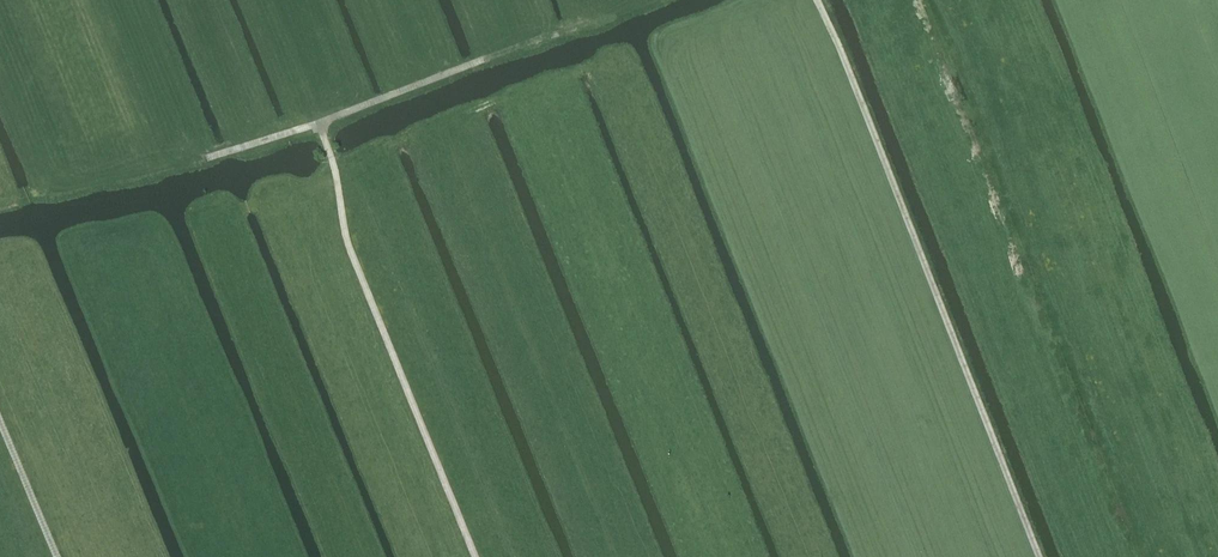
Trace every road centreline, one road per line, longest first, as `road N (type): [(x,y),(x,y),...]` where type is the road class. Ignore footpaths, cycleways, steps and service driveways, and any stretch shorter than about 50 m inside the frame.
road 1 (track): [(475,556),(350,252),(321,130),(325,121),(482,60)]
road 2 (track): [(1037,556),(817,0)]
road 3 (track): [(58,556),(0,418)]

